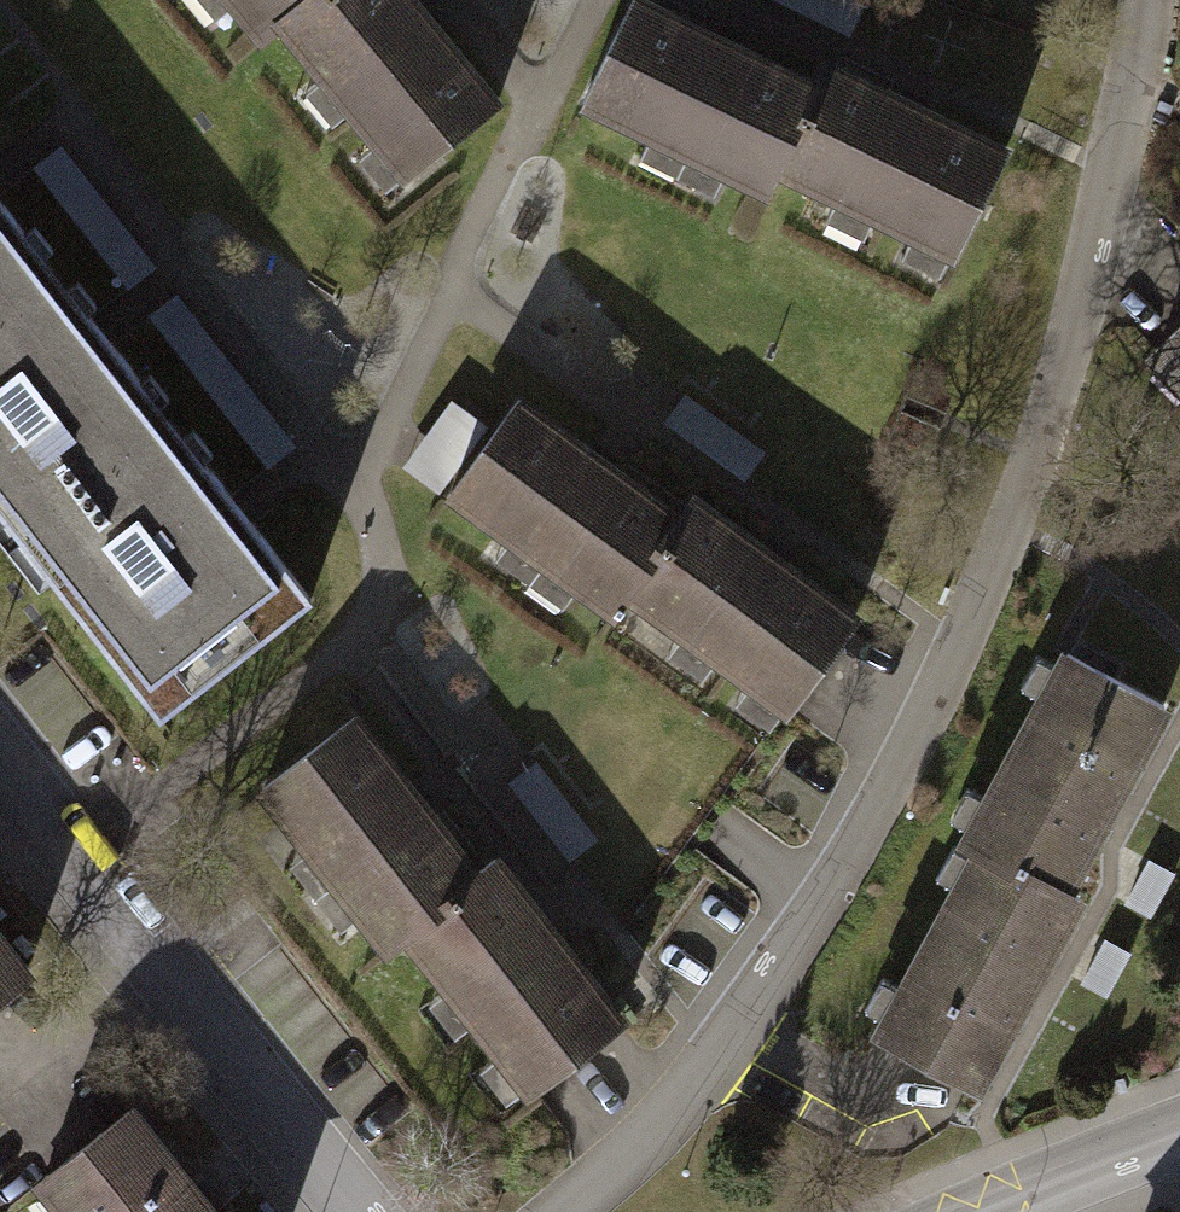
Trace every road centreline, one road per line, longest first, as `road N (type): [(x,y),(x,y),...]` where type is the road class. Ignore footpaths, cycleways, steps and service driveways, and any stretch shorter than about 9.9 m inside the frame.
road 1 (residential): [(541,1211),(646,1112),(723,1011),(970,602),(1113,324),(1142,181),(1137,0)]
road 2 (residential): [(0,777),(345,1211)]
road 3 (residential): [(988,1211),(1179,1138)]

